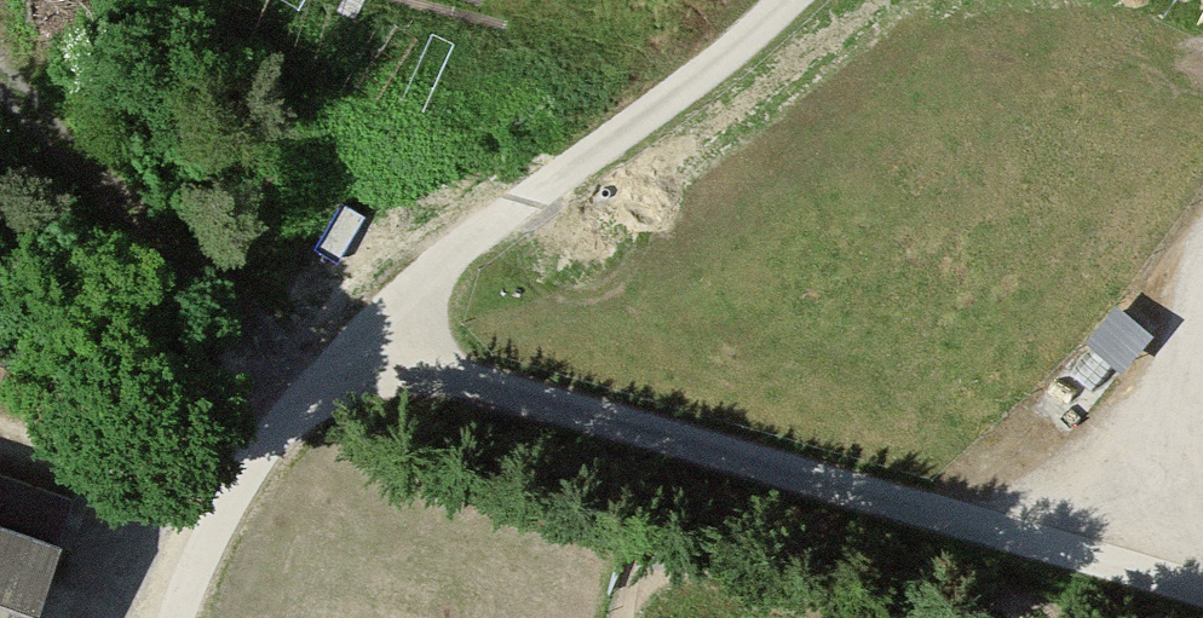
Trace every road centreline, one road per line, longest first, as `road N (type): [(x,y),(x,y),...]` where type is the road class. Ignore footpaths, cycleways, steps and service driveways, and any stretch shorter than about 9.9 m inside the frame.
road 1 (track): [(168,617),(195,534),(269,426),(375,370),(586,410),(1202,589)]
road 2 (track): [(375,370),(461,235),(709,69),(782,0)]

